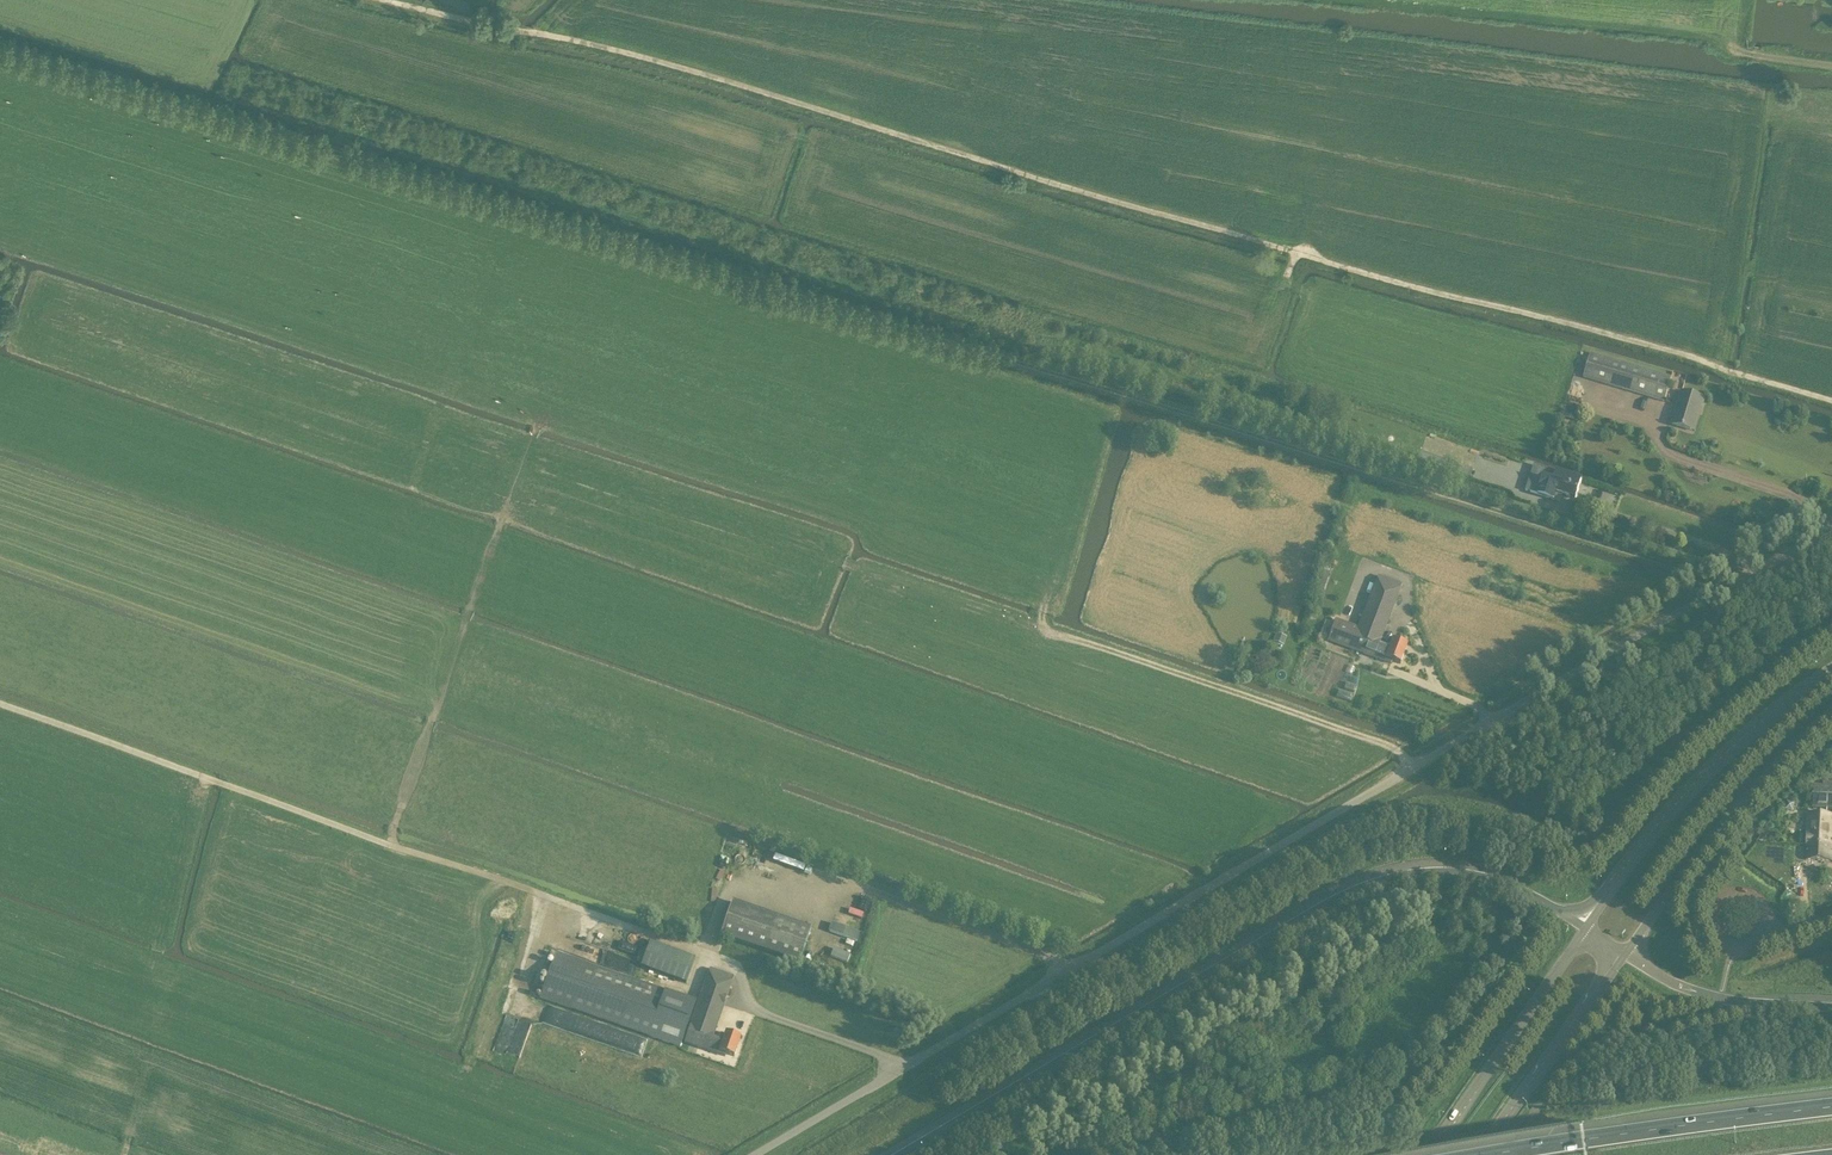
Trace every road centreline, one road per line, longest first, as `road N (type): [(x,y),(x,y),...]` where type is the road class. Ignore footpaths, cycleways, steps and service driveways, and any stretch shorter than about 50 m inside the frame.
road 1 (track): [(1730,587),(0,50)]
road 2 (track): [(1831,405),(1703,358),(1388,277),(607,45),(385,0)]
road 3 (unclassified): [(754,1154),(1831,527)]
road 4 (motorway): [(1584,927),(1468,869),(1396,871),(1362,883),(891,1154)]
road 5 (track): [(522,978),(546,898),(0,705)]
road 6 (secondary): [(1831,672),(1719,760),(1584,927)]
road 7 (motorway): [(1831,1107),(1492,1154)]
road 8 (secondary): [(1626,953),(1726,824),(1831,710)]
road 9 (secondary): [(1584,927),(1427,1154)]
road 10 (secondary): [(1478,1154),(1626,953)]
road 11 (motorway): [(1831,1007),(1699,993),(1626,953)]
road 12 (track): [(1831,64),(1729,44),(1724,29),(1735,0)]

